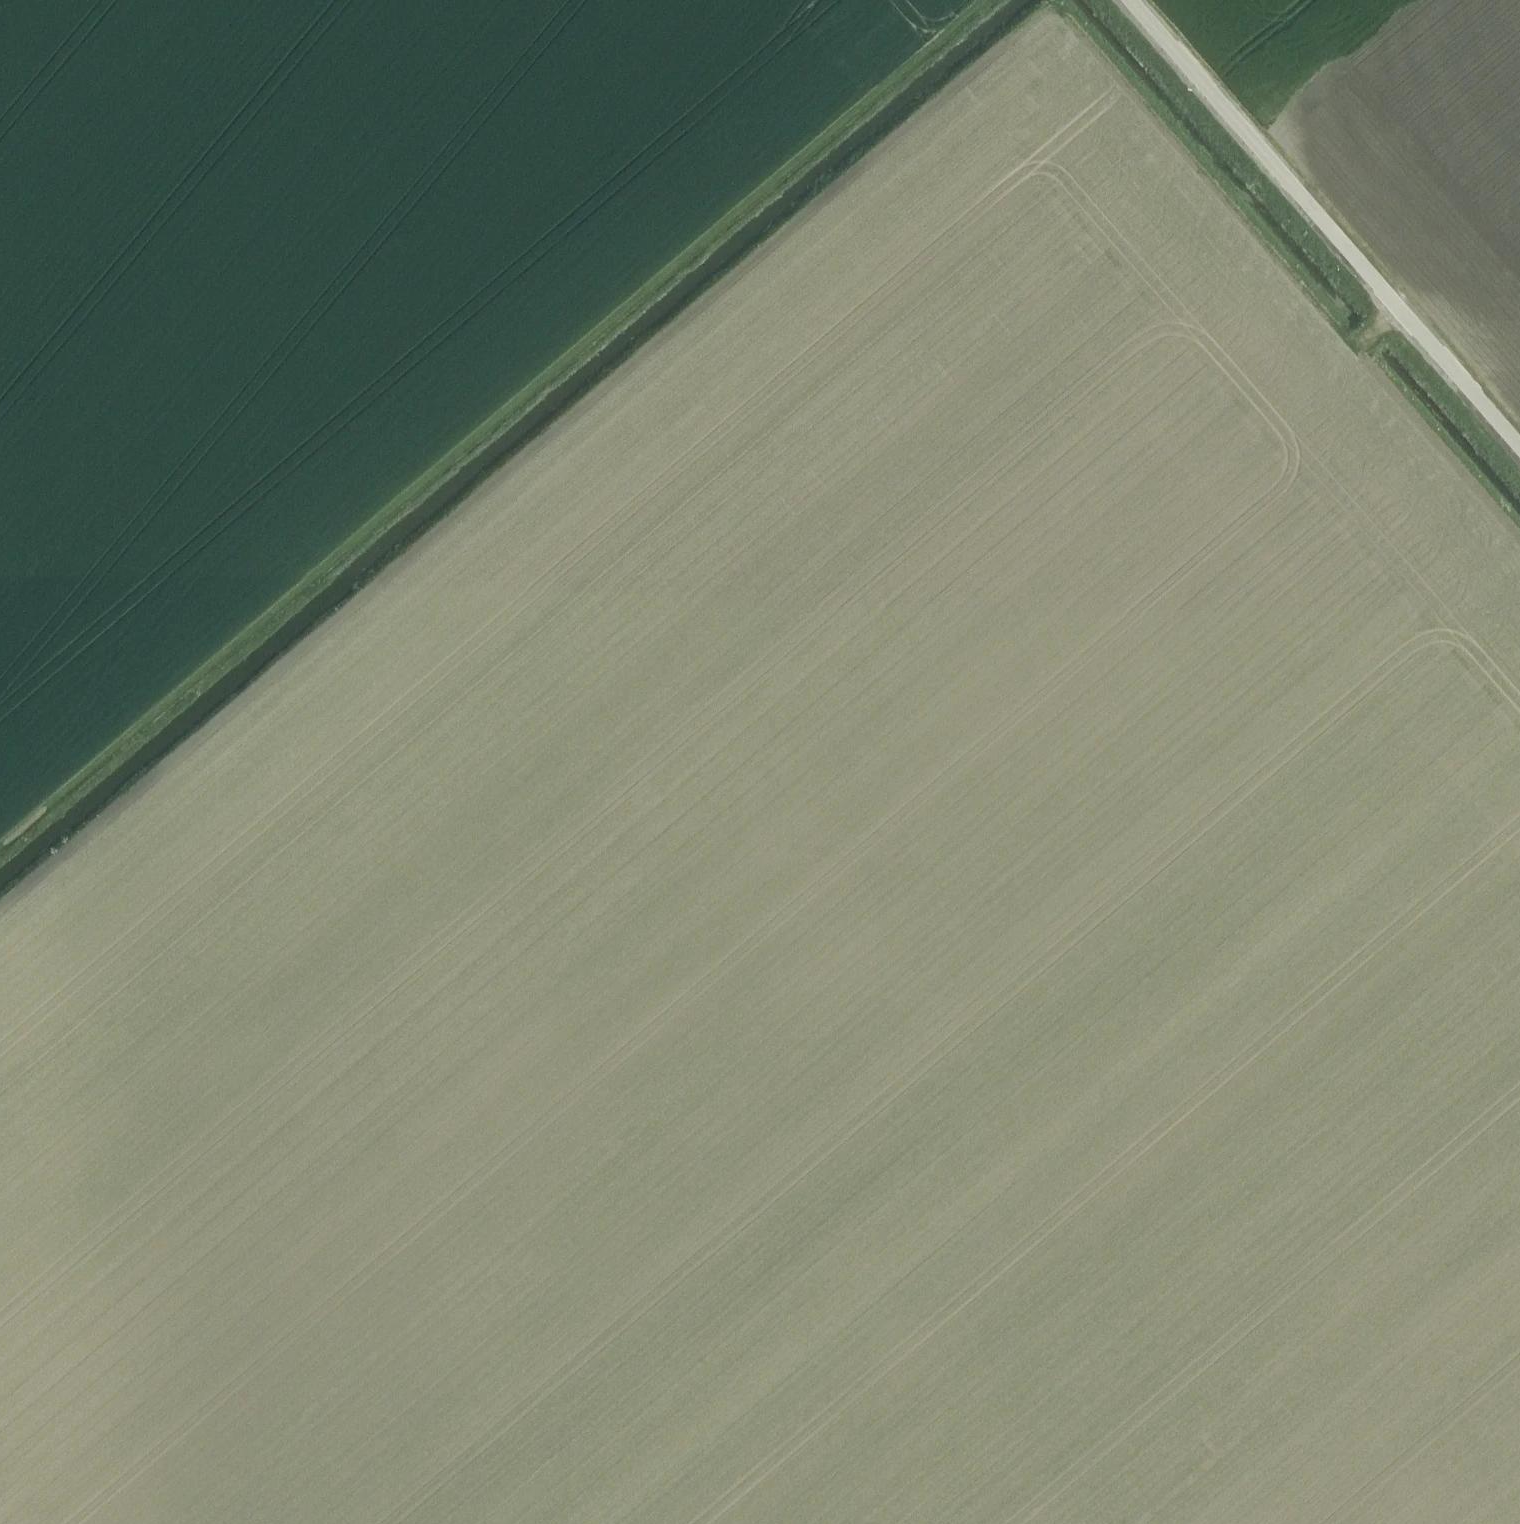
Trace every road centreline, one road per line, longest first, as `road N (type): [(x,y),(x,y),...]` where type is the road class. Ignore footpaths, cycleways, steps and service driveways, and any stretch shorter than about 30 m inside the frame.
road 1 (tertiary): [(1519,447),(1128,0)]

